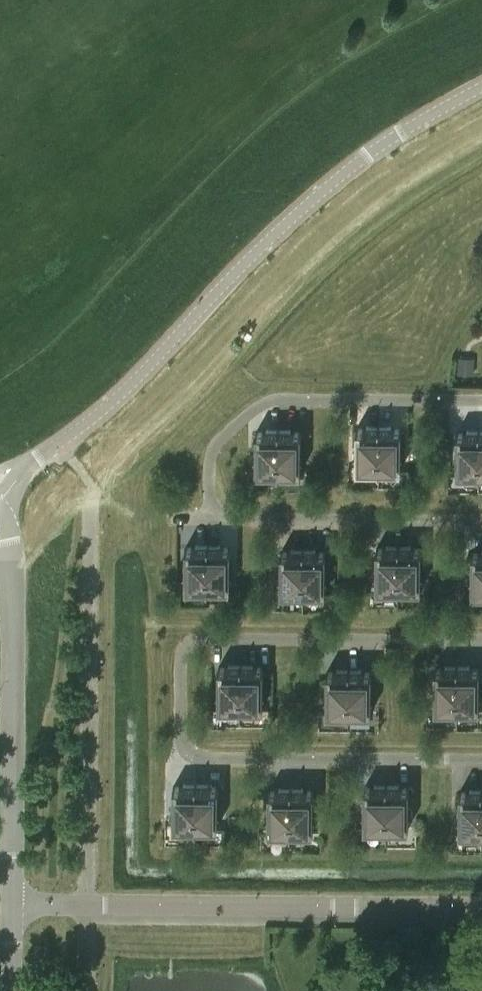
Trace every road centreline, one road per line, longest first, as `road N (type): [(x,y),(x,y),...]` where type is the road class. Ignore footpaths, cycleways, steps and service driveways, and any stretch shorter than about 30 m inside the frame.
road 1 (residential): [(481,763),(198,764),(180,741),(180,666),(188,644),(481,641)]
road 2 (tertiary): [(0,476),(61,443),(121,393),(335,179),(481,86)]
road 3 (residential): [(481,911),(11,906)]
road 4 (unclassified): [(11,906),(11,587),(0,542)]
road 5 (residential): [(481,401),(261,399),(215,442),(212,520)]
road 6 (residential): [(212,520),(481,520)]

